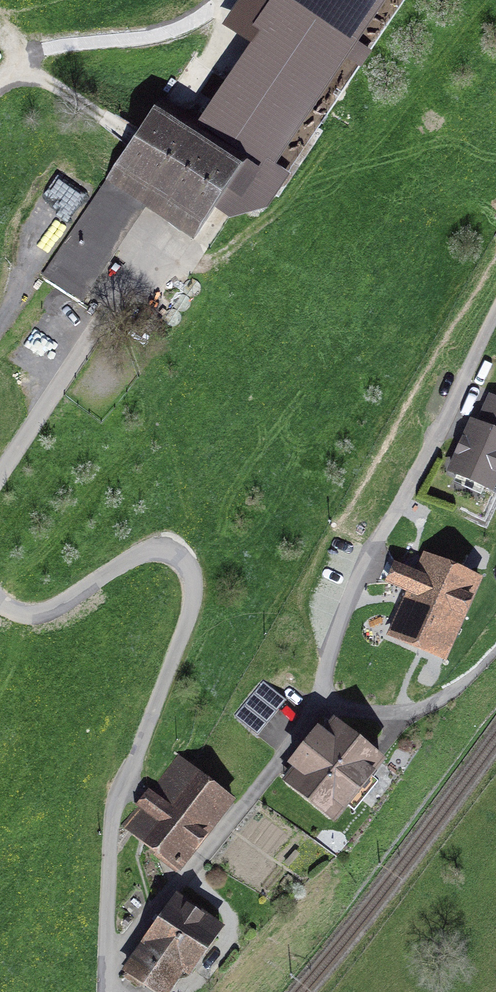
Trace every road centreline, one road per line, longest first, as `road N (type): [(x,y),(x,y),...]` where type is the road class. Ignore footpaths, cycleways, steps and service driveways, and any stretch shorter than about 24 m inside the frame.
road 1 (unclassified): [(0,604),(30,614),(50,610),(147,552),(174,555),(193,580),(187,621),(117,807),(106,965)]
road 2 (unclassified): [(328,695),(324,670),(355,580),(495,316)]
road 3 (unclassified): [(328,695),(253,798),(106,965)]
road 4 (unclassified): [(495,646),(440,700),(409,713),(358,712),(328,695)]
road 5 (track): [(101,320),(0,477)]
road 6 (track): [(125,131),(43,77),(24,71),(0,79)]

